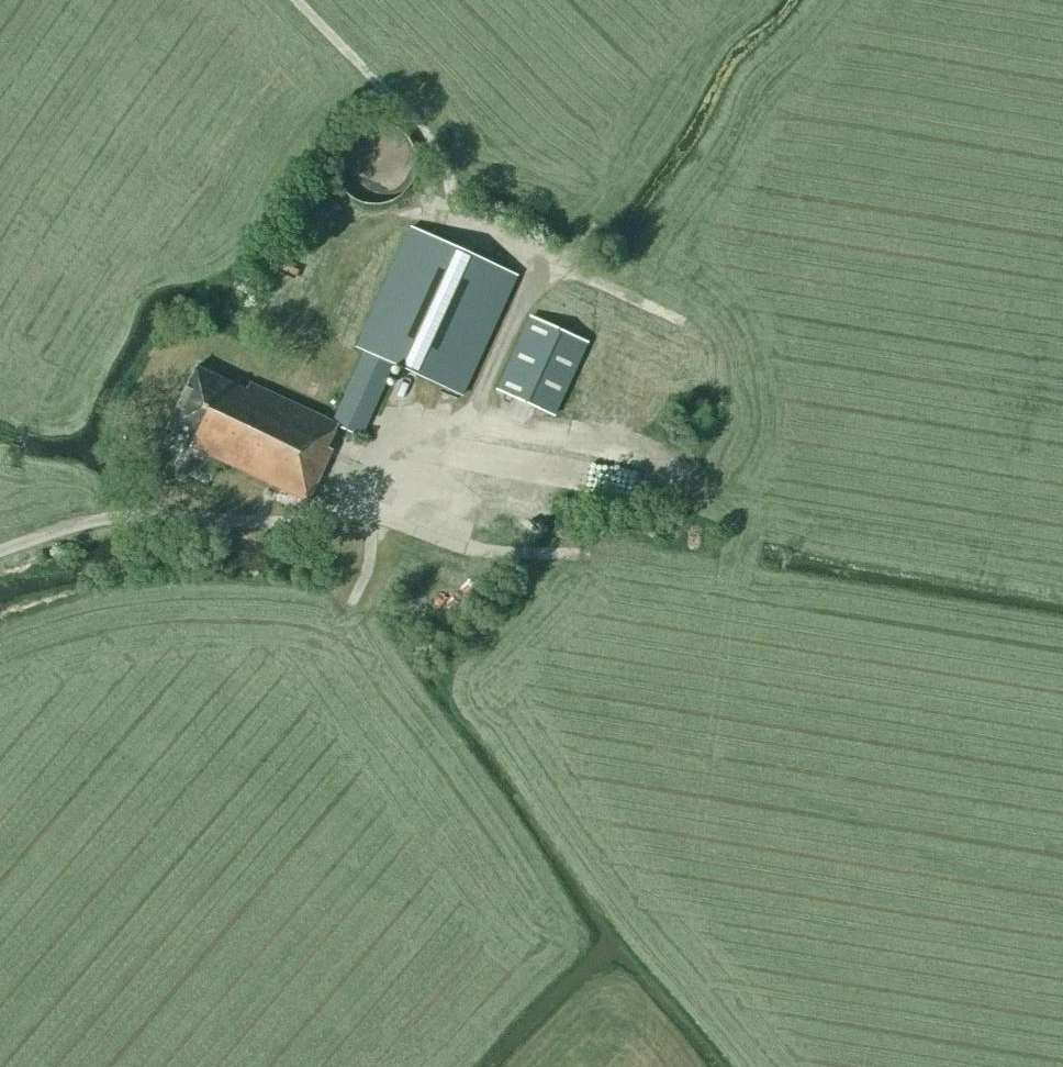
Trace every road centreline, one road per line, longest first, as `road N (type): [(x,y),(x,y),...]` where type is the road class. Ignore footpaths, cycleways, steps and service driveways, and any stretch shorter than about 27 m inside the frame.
road 1 (unclassified): [(0,559),(147,515)]

